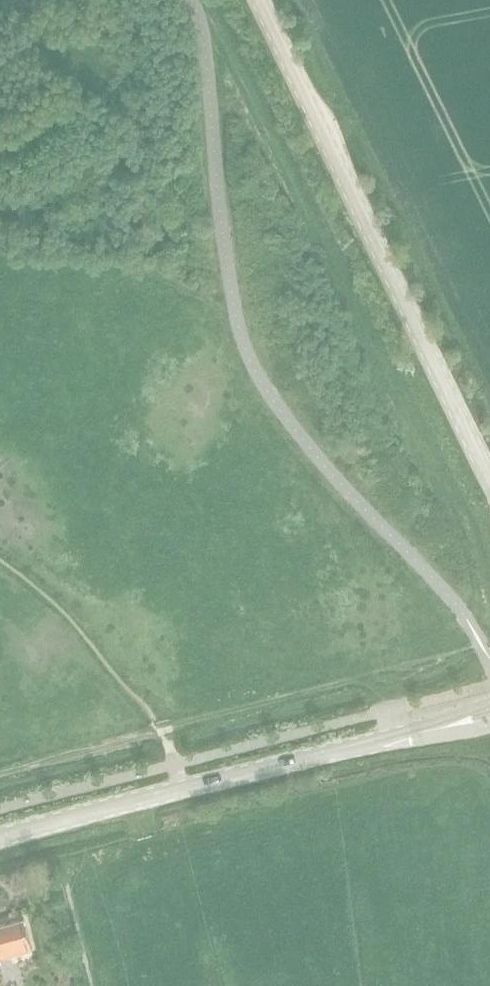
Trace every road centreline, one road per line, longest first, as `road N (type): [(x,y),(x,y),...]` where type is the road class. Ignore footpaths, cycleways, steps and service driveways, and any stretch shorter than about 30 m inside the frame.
road 1 (tertiary): [(489,485),(252,0)]
road 2 (unclassified): [(0,835),(489,714)]

